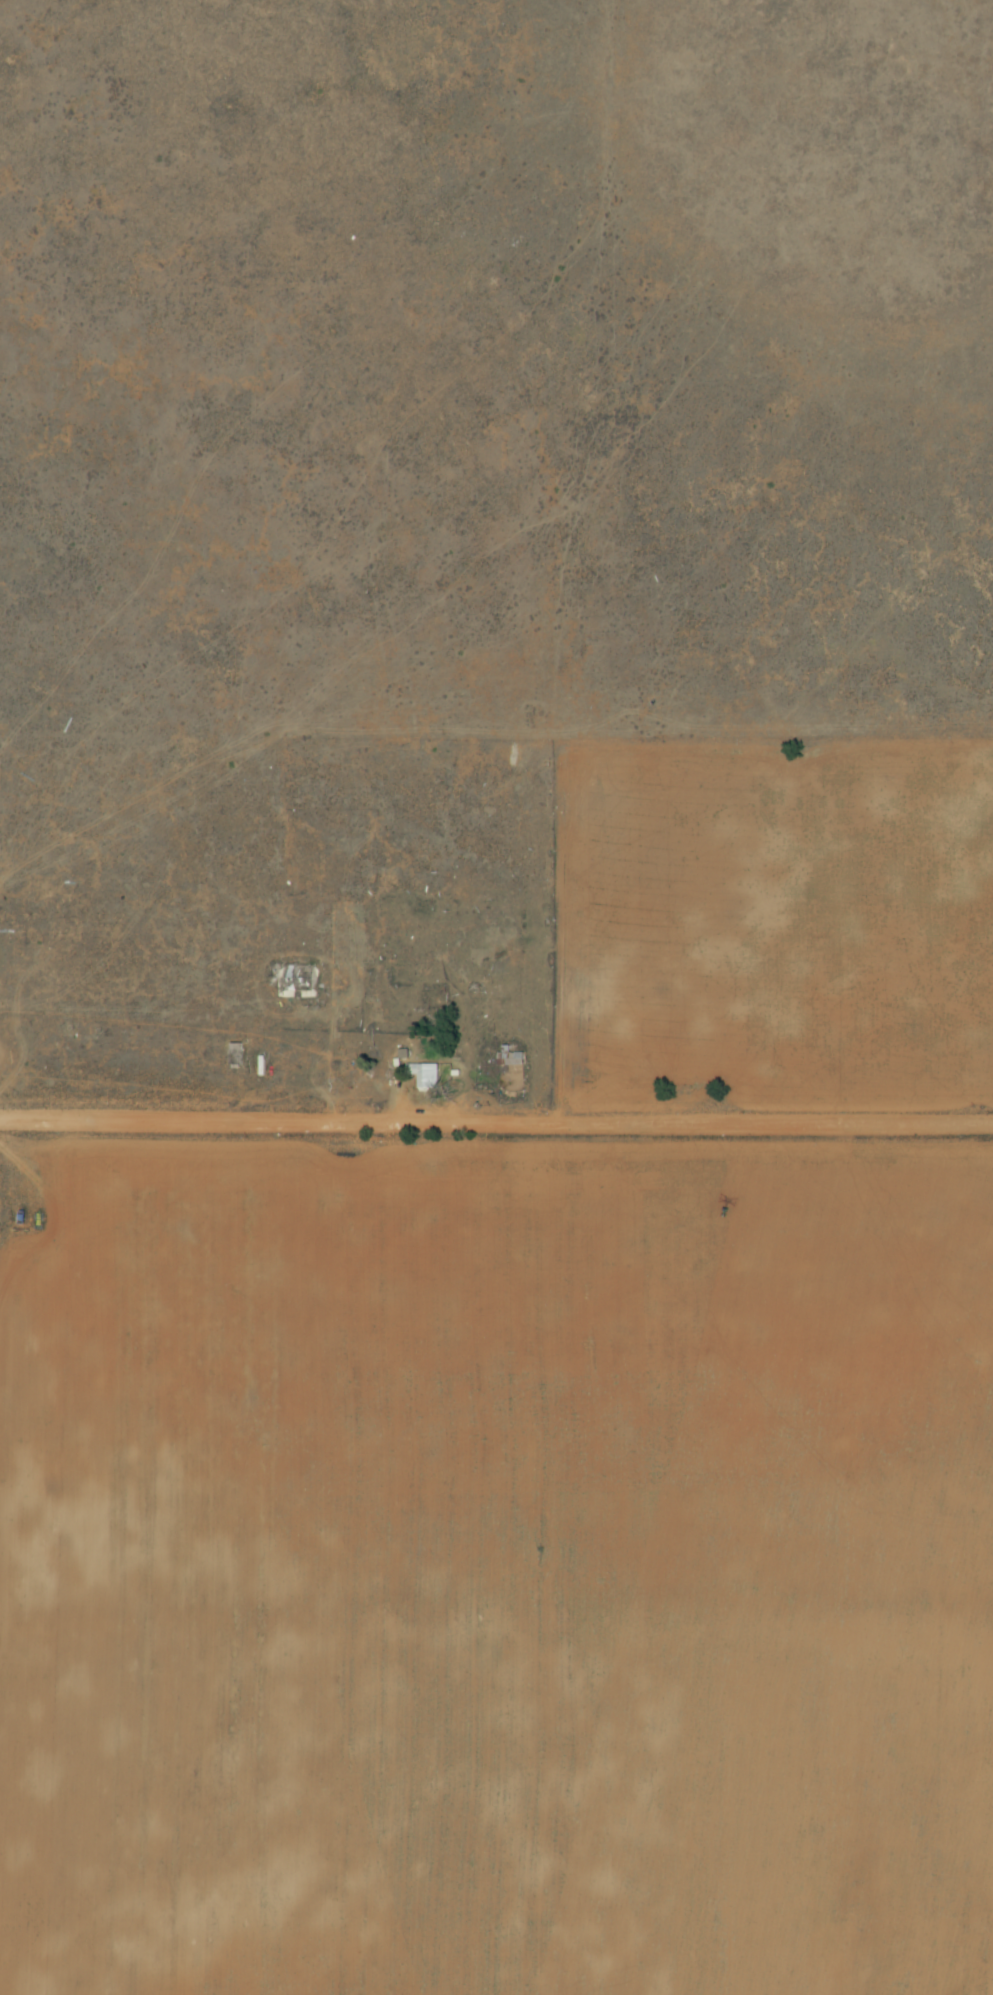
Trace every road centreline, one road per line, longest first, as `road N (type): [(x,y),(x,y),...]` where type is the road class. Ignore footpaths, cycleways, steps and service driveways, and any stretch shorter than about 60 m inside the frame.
road 1 (residential): [(0,1127),(992,1128)]

